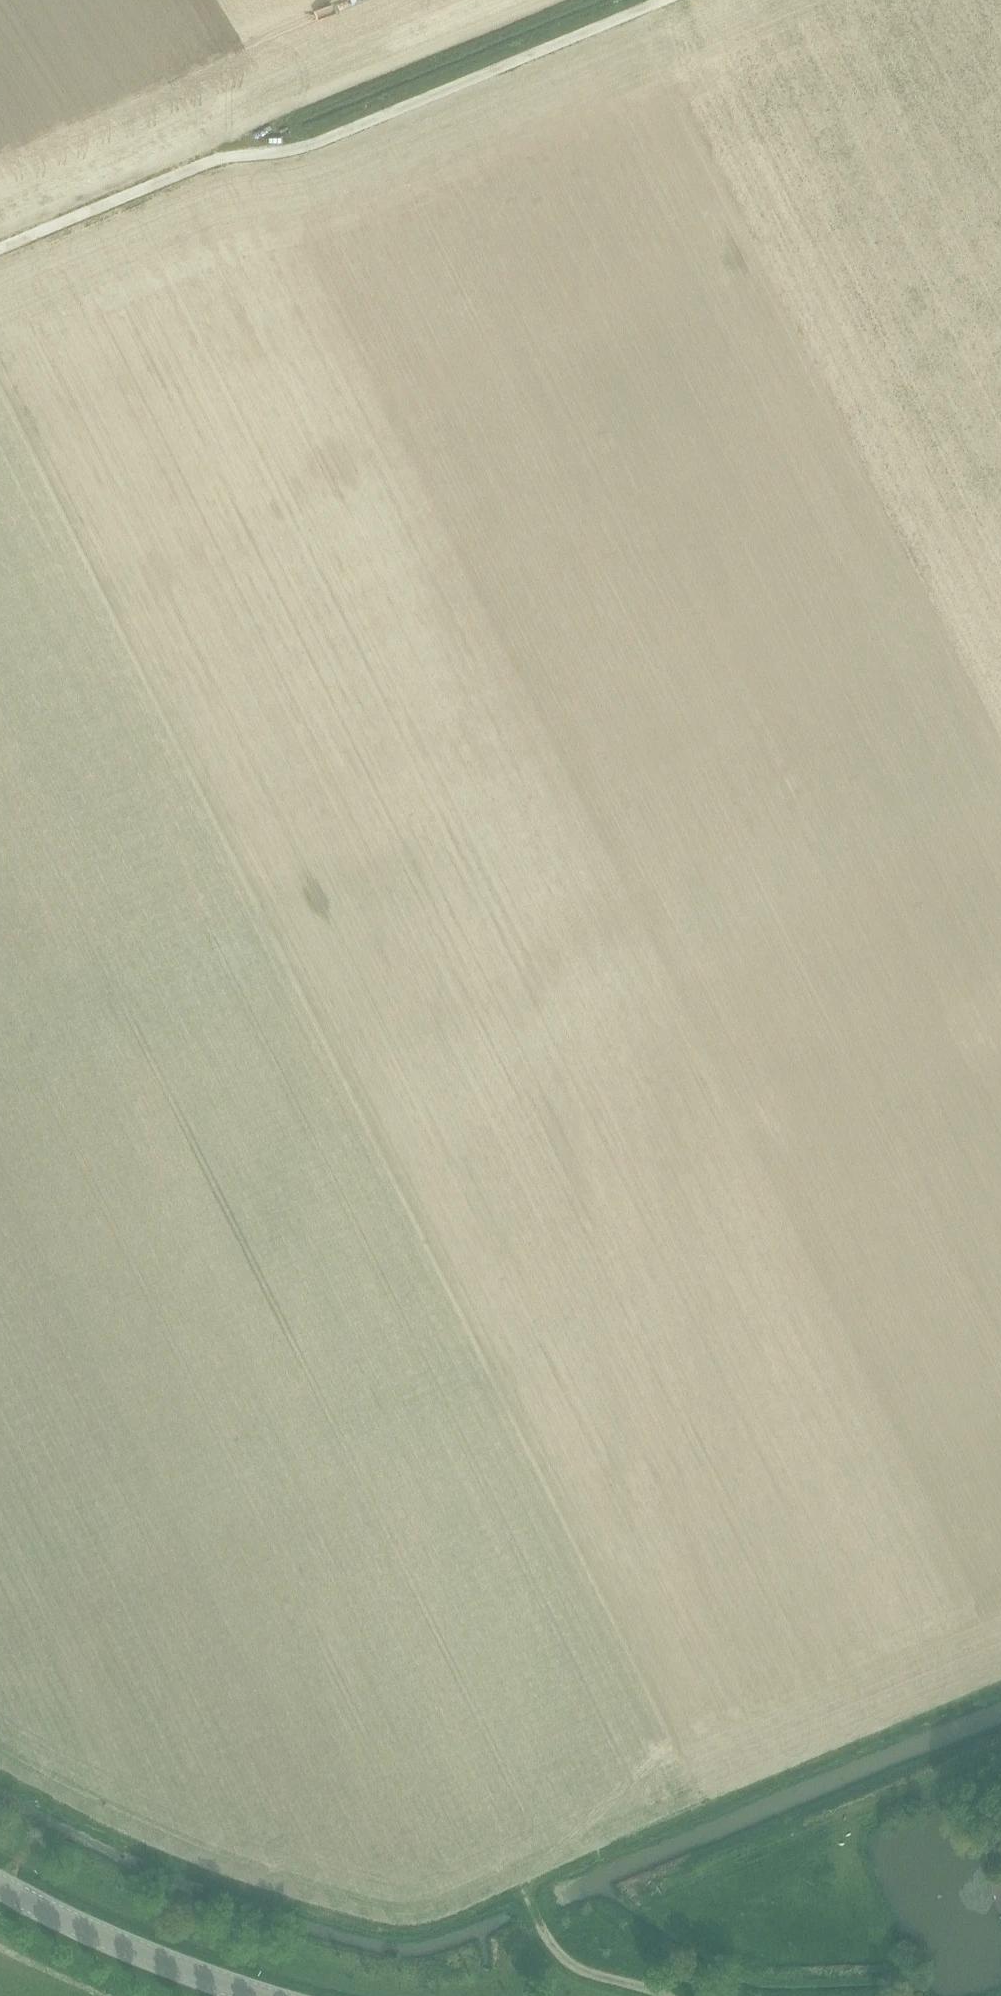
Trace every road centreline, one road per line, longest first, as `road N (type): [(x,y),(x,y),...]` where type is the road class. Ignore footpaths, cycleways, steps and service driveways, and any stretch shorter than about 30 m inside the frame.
road 1 (tertiary): [(260,1995),(91,1931),(0,1884)]

